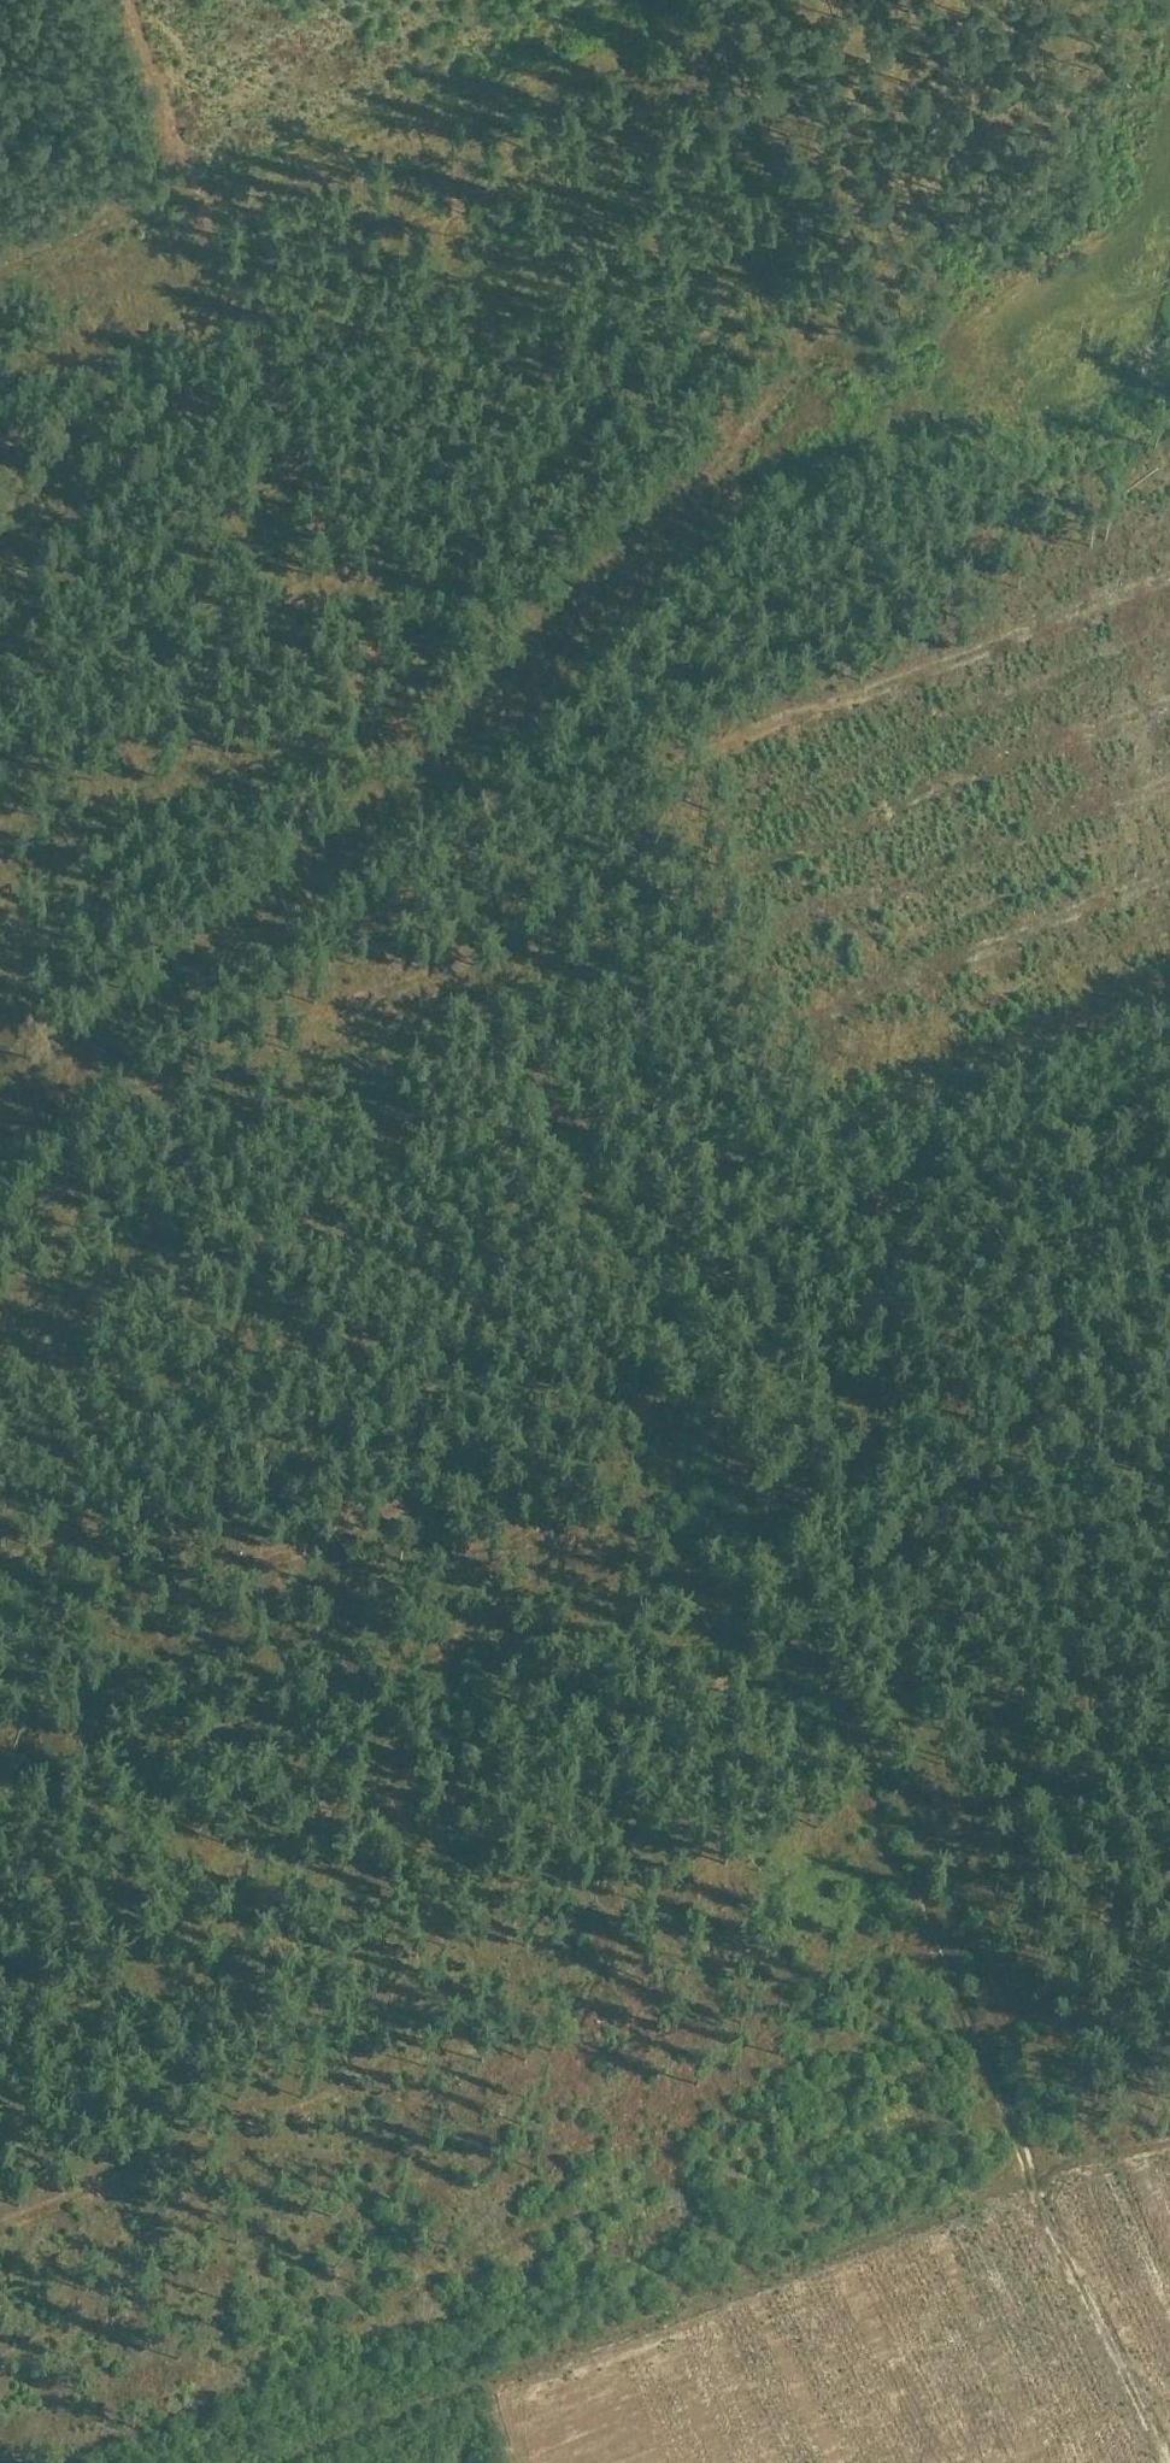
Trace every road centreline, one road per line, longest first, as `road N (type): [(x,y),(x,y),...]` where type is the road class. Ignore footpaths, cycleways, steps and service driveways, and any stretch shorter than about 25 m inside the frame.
road 1 (track): [(1169,2127),(1022,2190),(1151,2462)]

